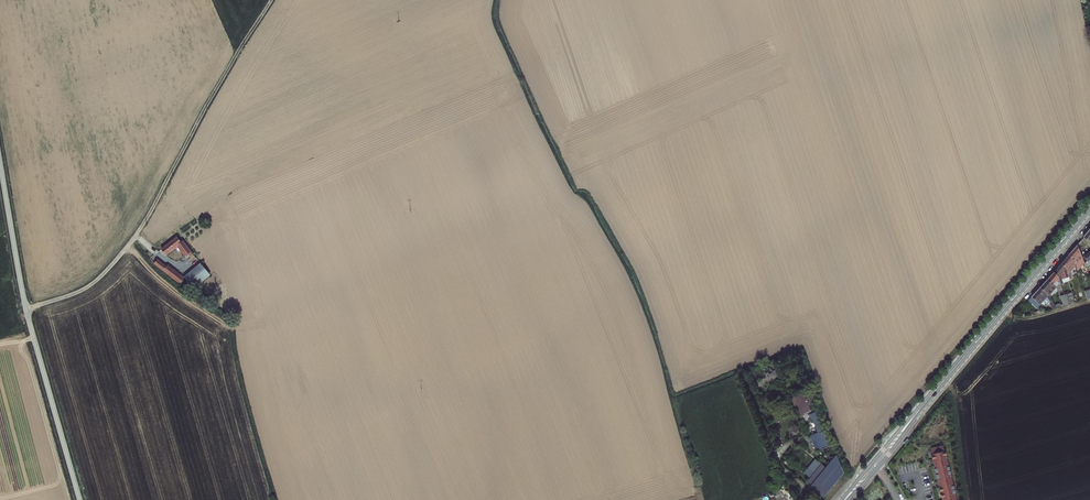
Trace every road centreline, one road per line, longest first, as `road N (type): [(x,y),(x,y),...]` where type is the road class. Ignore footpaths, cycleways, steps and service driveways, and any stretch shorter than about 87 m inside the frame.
road 1 (track): [(269,0),(135,238),(89,287),(25,309)]
road 2 (secondary): [(844,499),(1089,207)]
road 3 (unclassified): [(80,499),(25,309),(0,163)]

